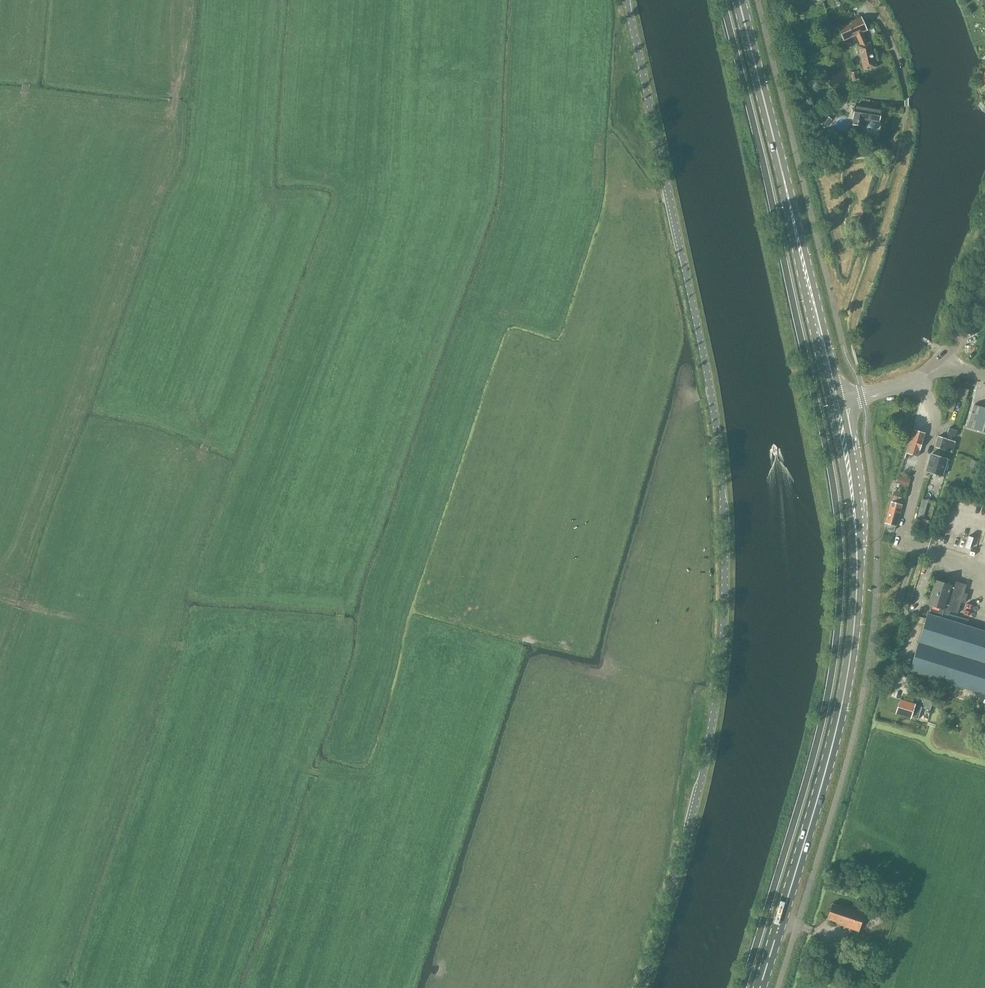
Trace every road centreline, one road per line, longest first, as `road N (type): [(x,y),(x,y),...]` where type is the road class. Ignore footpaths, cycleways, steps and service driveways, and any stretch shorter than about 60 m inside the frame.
road 1 (unclassified): [(645,987),(707,753),(727,564),(712,403),(626,0)]
road 2 (primary): [(759,987),(846,683),(857,567),(838,400)]
road 3 (primary): [(838,400),(739,0)]
road 4 (residential): [(901,541),(934,428),(918,378)]

